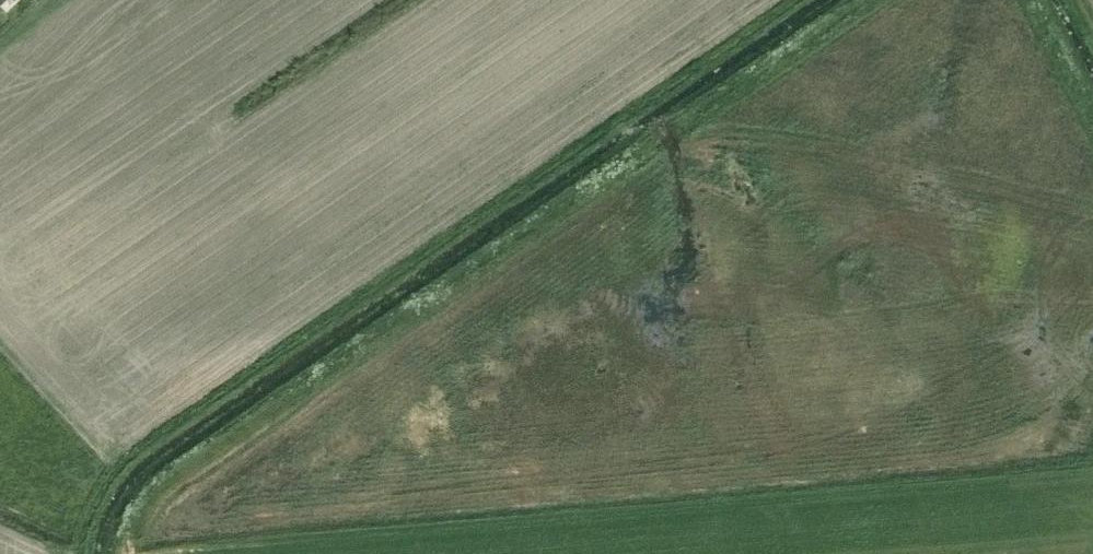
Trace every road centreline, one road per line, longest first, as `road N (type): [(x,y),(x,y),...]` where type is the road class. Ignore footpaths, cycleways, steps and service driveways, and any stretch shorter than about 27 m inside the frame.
road 1 (track): [(281,401),(145,483),(115,553)]

